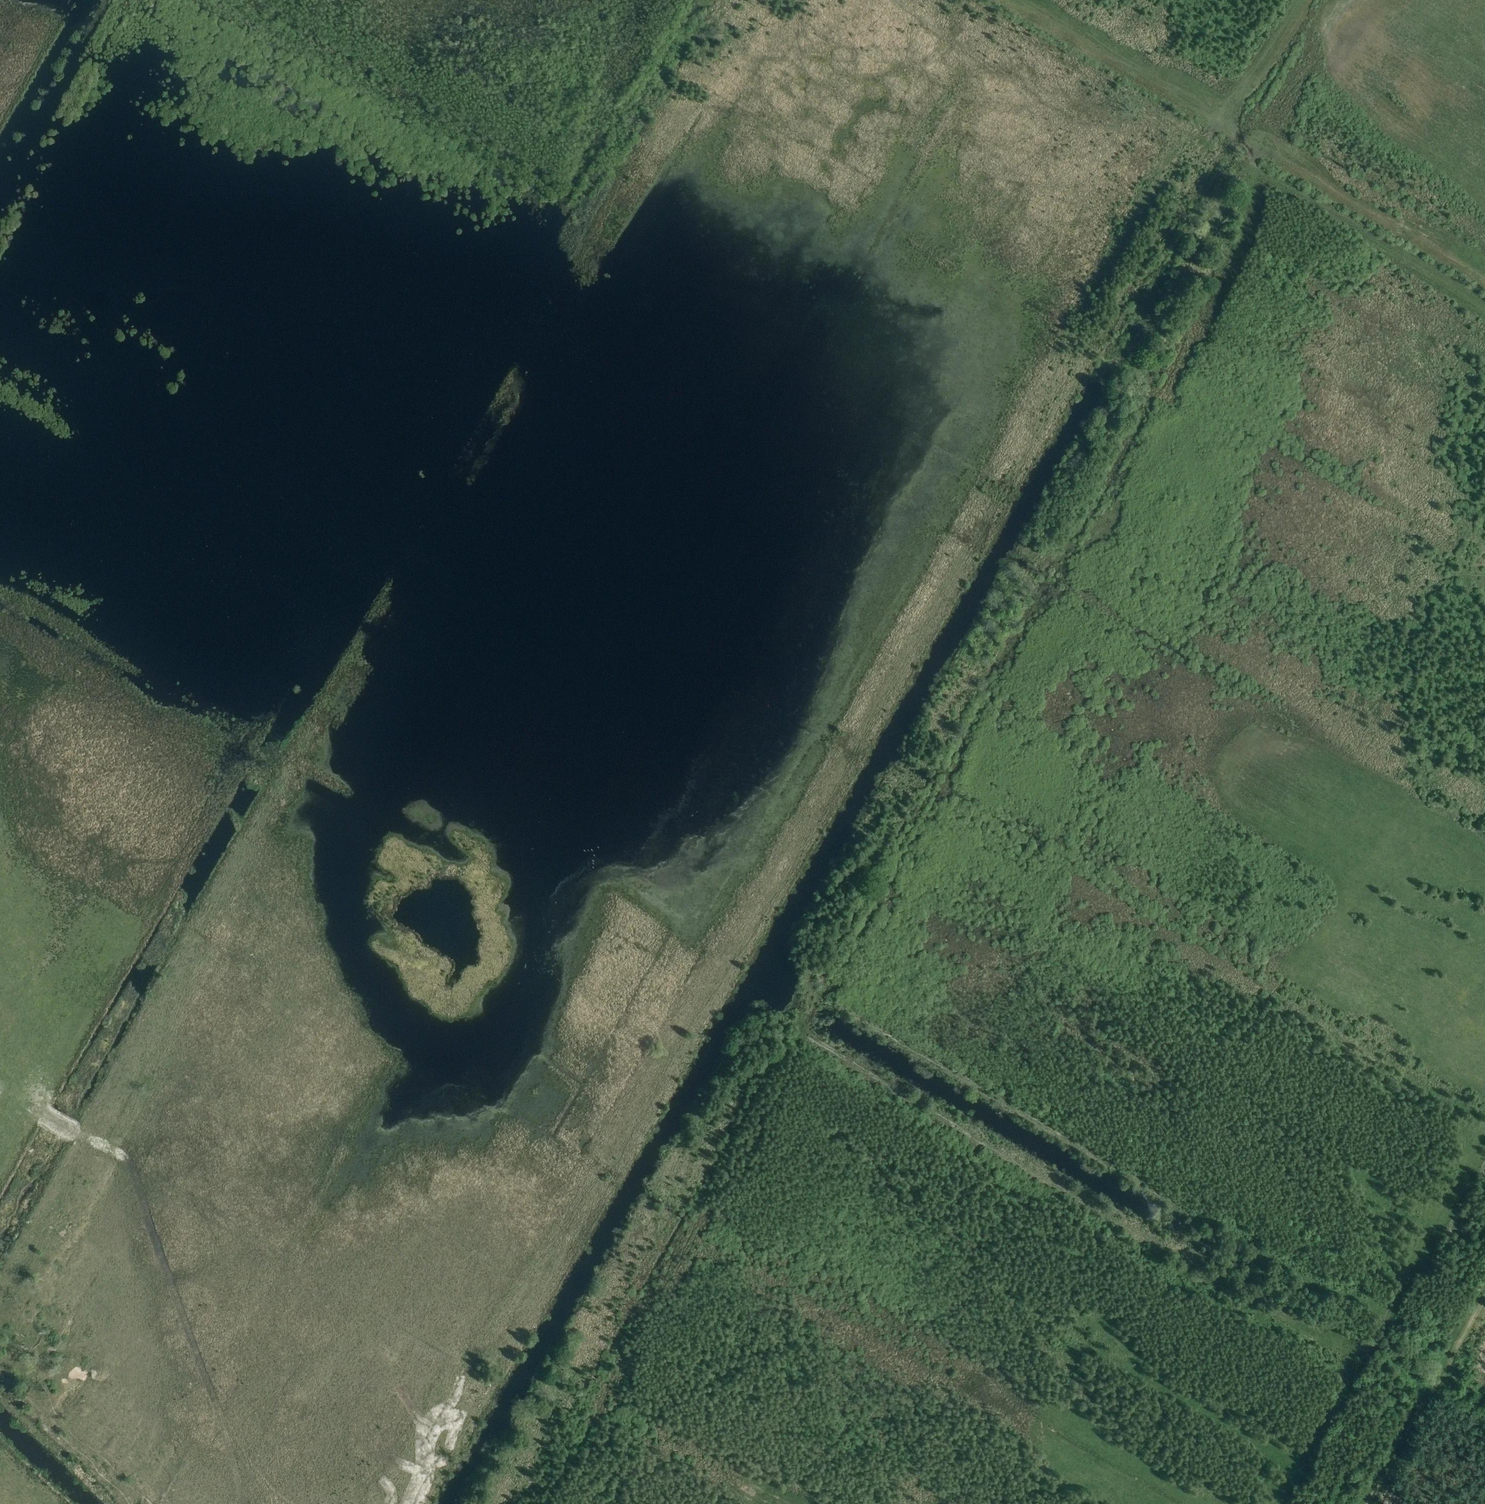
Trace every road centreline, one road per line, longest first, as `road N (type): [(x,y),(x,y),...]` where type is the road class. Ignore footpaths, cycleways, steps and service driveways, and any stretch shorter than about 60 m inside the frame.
road 1 (track): [(1367,1503),(1444,1371)]

